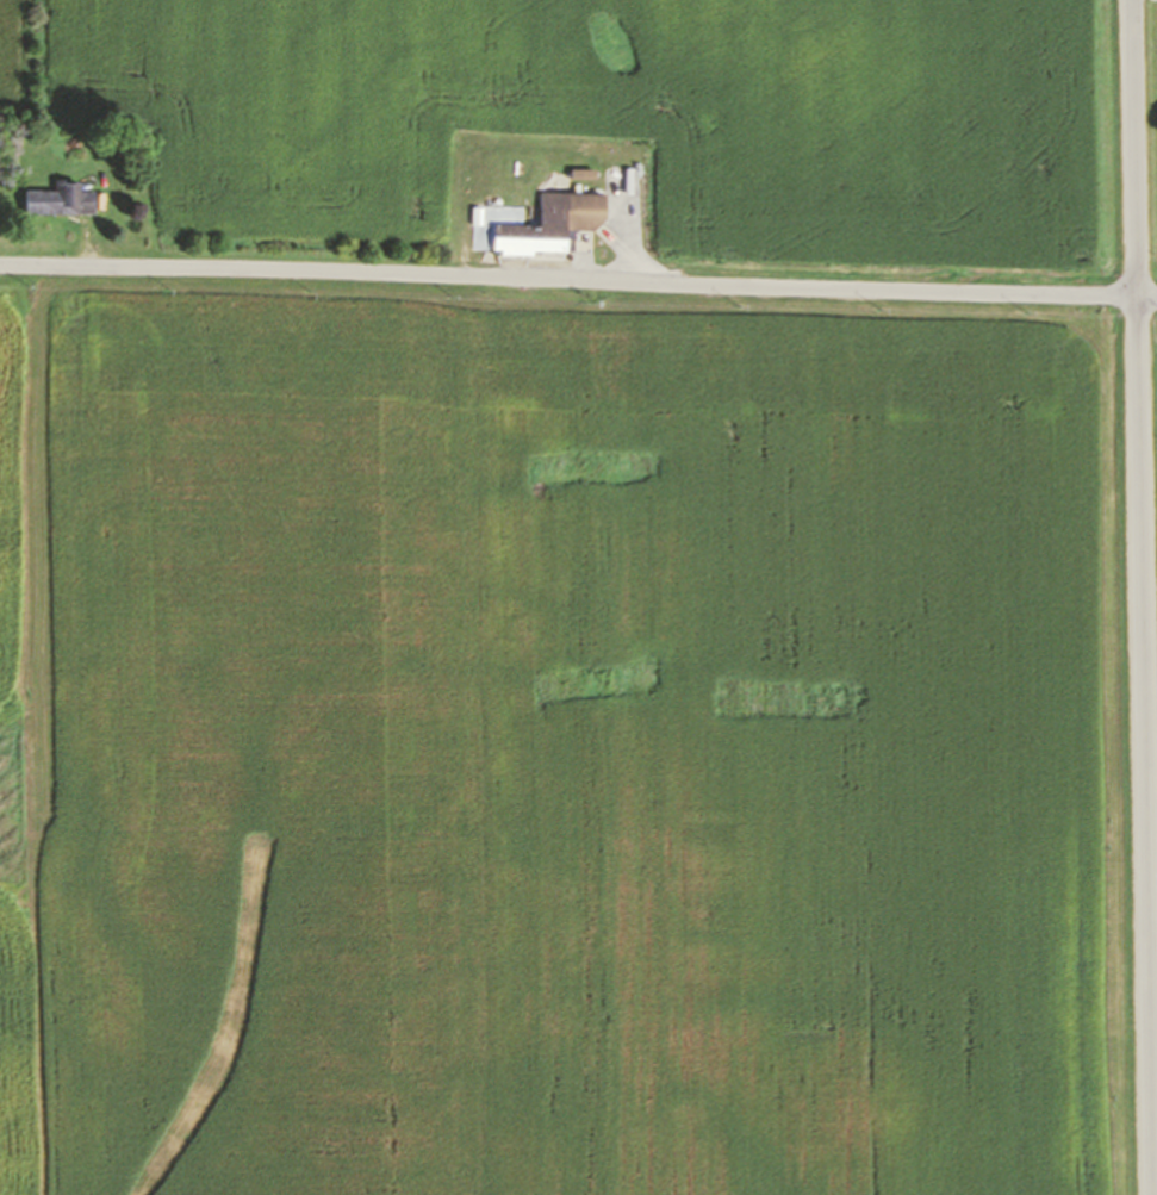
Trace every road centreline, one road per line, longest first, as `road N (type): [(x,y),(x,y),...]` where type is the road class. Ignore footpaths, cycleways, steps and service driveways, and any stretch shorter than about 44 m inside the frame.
road 1 (secondary): [(1151,1194),(1130,0)]
road 2 (residential): [(0,262),(1156,295)]

